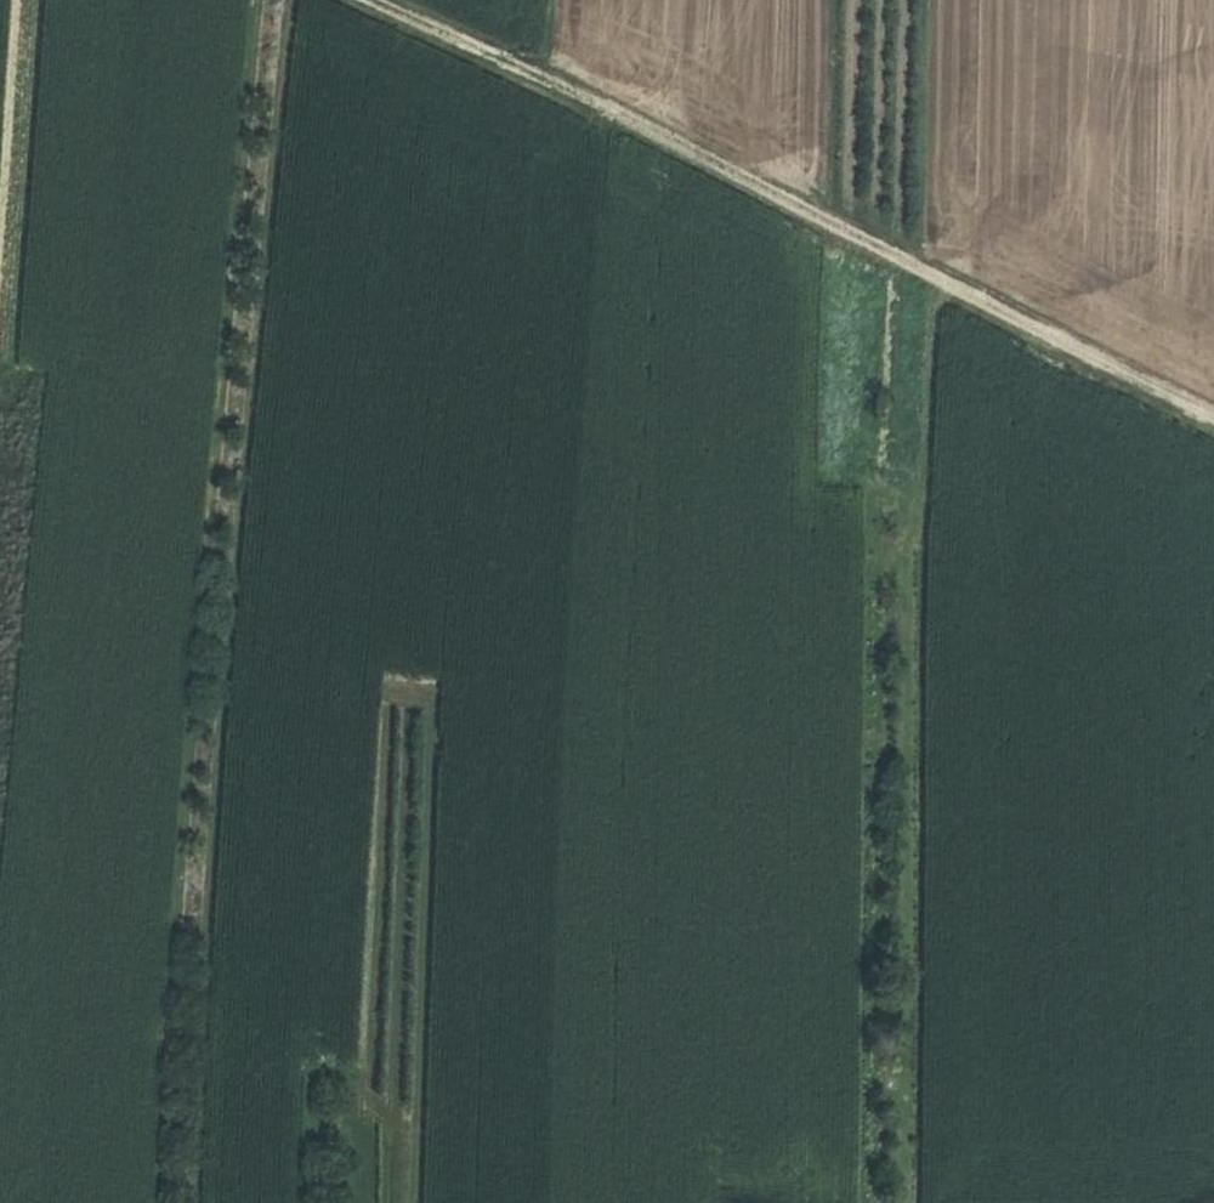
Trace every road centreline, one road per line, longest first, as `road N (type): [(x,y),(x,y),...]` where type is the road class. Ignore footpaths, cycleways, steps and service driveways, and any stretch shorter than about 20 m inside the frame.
road 1 (track): [(365,0),(821,201),(1213,398)]

